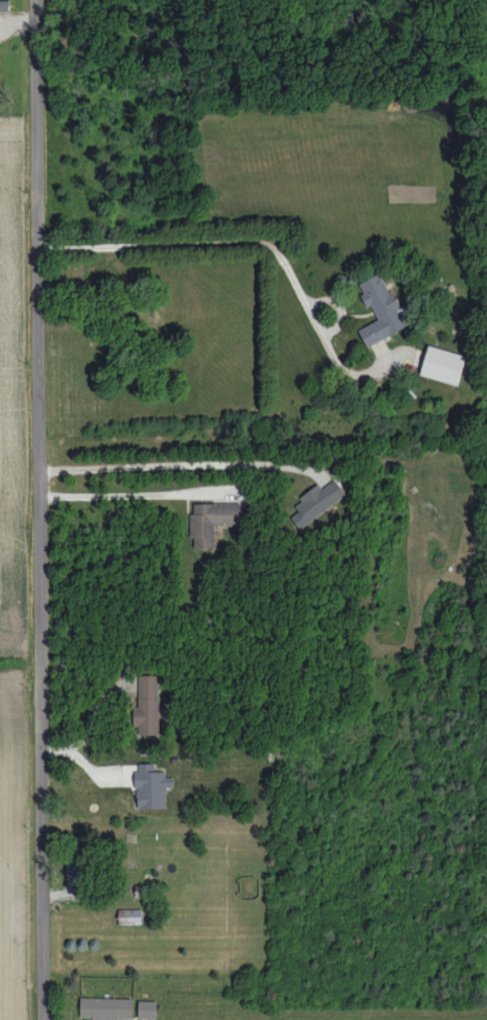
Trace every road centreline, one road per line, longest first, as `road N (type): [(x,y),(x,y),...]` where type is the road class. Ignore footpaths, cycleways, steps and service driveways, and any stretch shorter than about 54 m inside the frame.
road 1 (residential): [(44,1019),(36,0)]

